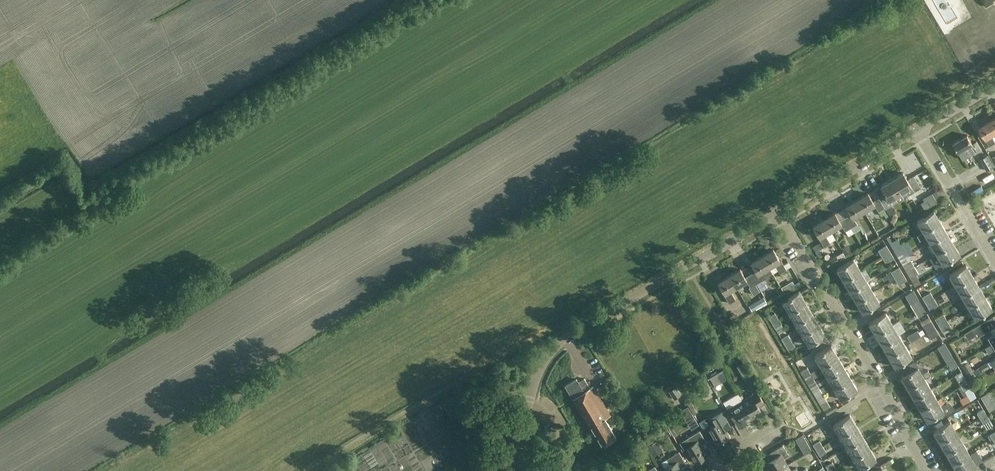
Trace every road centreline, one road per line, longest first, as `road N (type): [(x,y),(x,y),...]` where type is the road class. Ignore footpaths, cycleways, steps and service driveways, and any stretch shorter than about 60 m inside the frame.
road 1 (residential): [(511,470),(550,352),(779,211)]
road 2 (residential): [(925,470),(779,211)]
road 3 (residential): [(779,211),(919,131)]
road 4 (residential): [(994,262),(919,131)]

